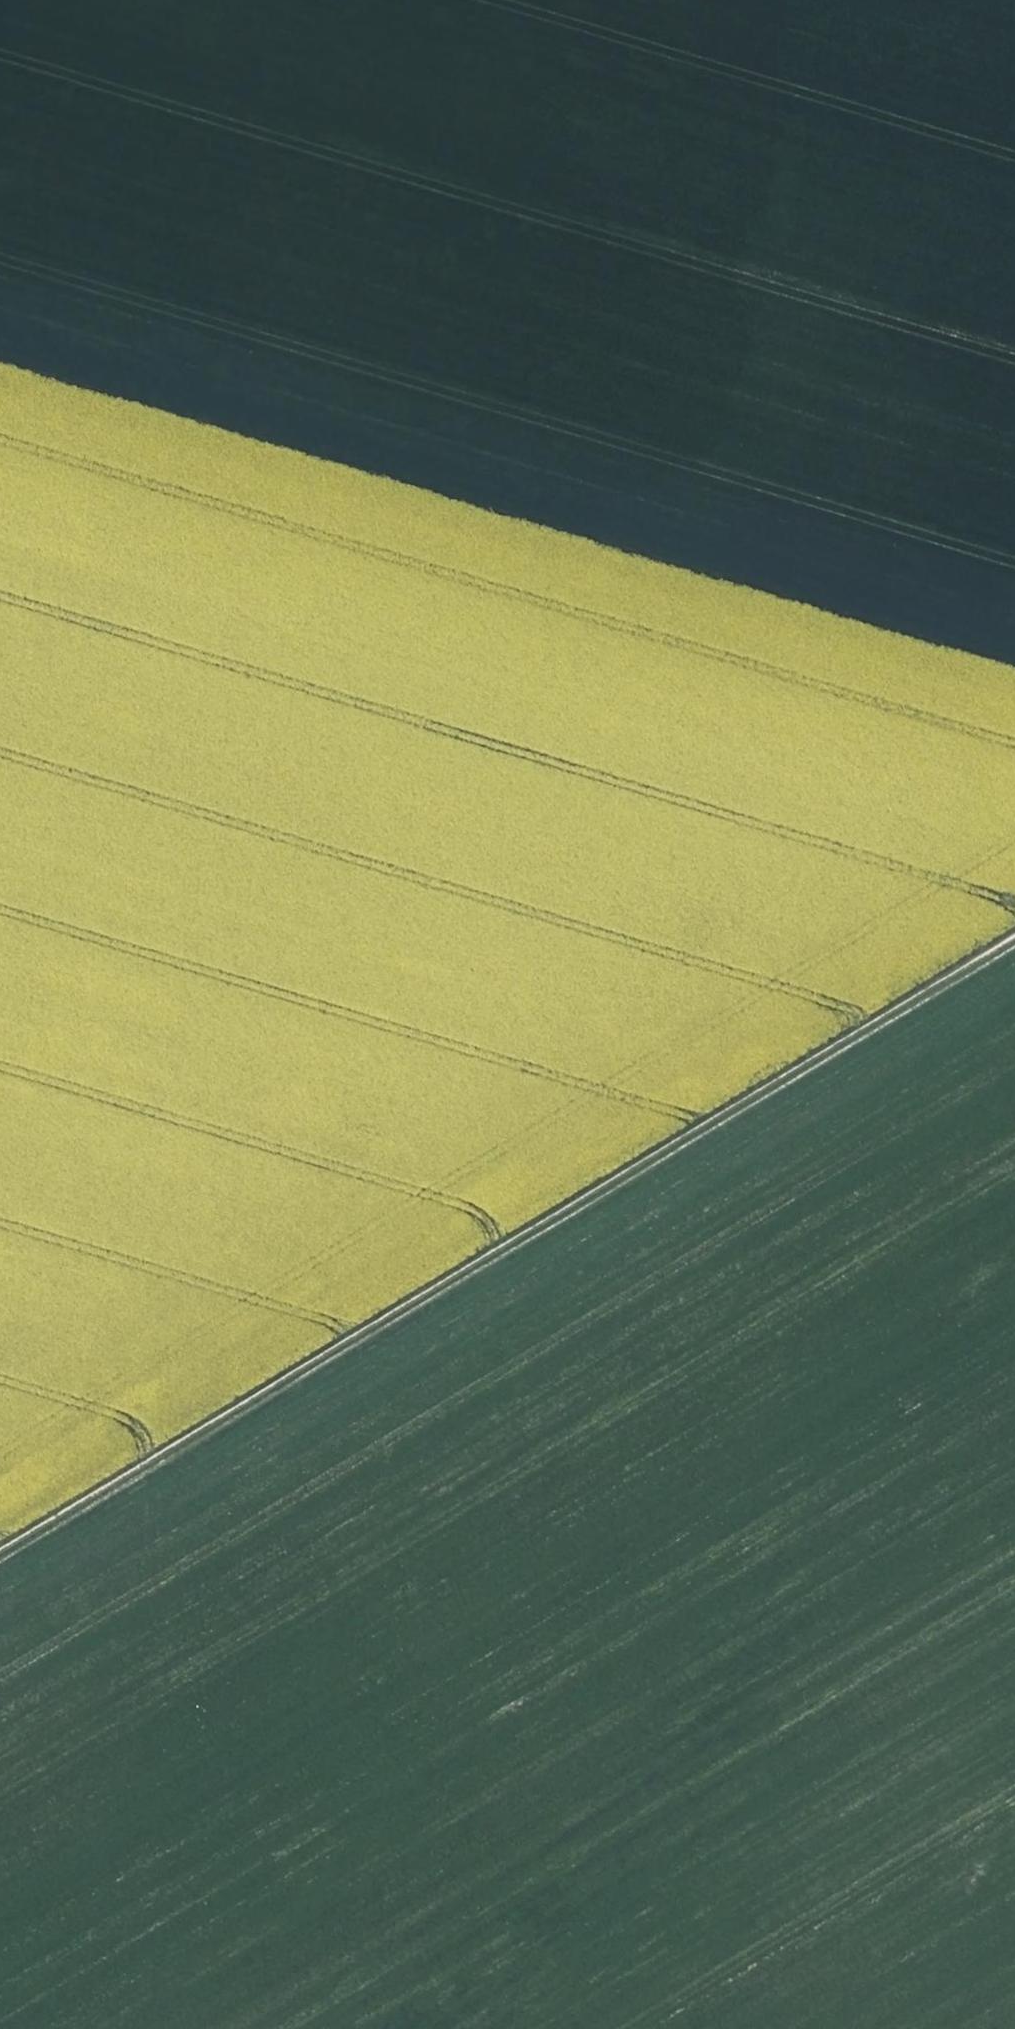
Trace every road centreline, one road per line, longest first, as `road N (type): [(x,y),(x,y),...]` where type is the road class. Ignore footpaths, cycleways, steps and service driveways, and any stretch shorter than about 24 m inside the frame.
road 1 (track): [(1014,939),(0,1560)]

